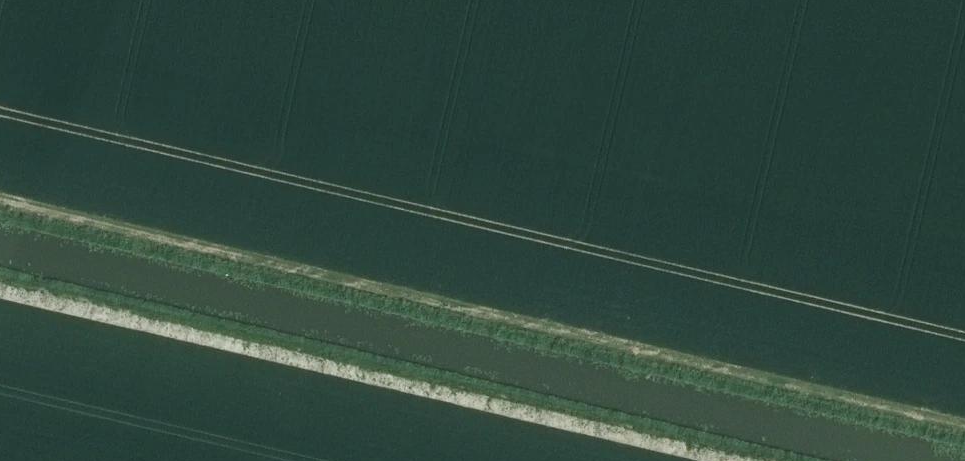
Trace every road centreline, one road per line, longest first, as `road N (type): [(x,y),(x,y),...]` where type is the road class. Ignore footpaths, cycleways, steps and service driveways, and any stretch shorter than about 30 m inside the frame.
road 1 (track): [(721,460),(0,295)]

